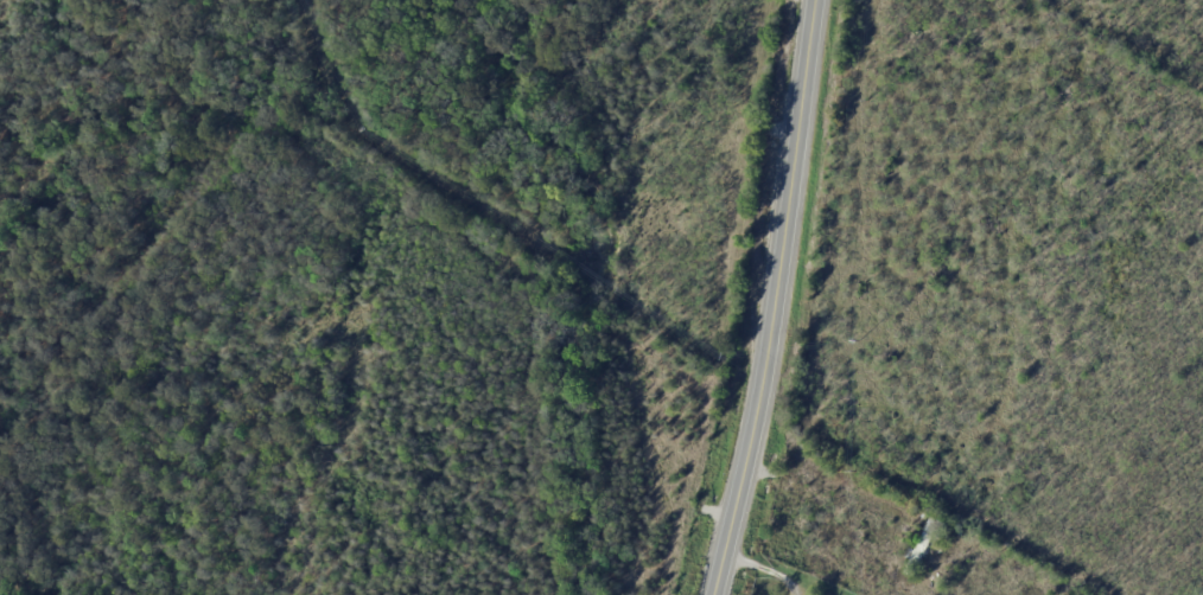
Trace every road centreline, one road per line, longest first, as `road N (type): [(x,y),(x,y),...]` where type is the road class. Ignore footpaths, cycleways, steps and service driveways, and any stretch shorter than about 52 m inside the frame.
road 1 (secondary): [(709,594),(765,338),(811,0)]

